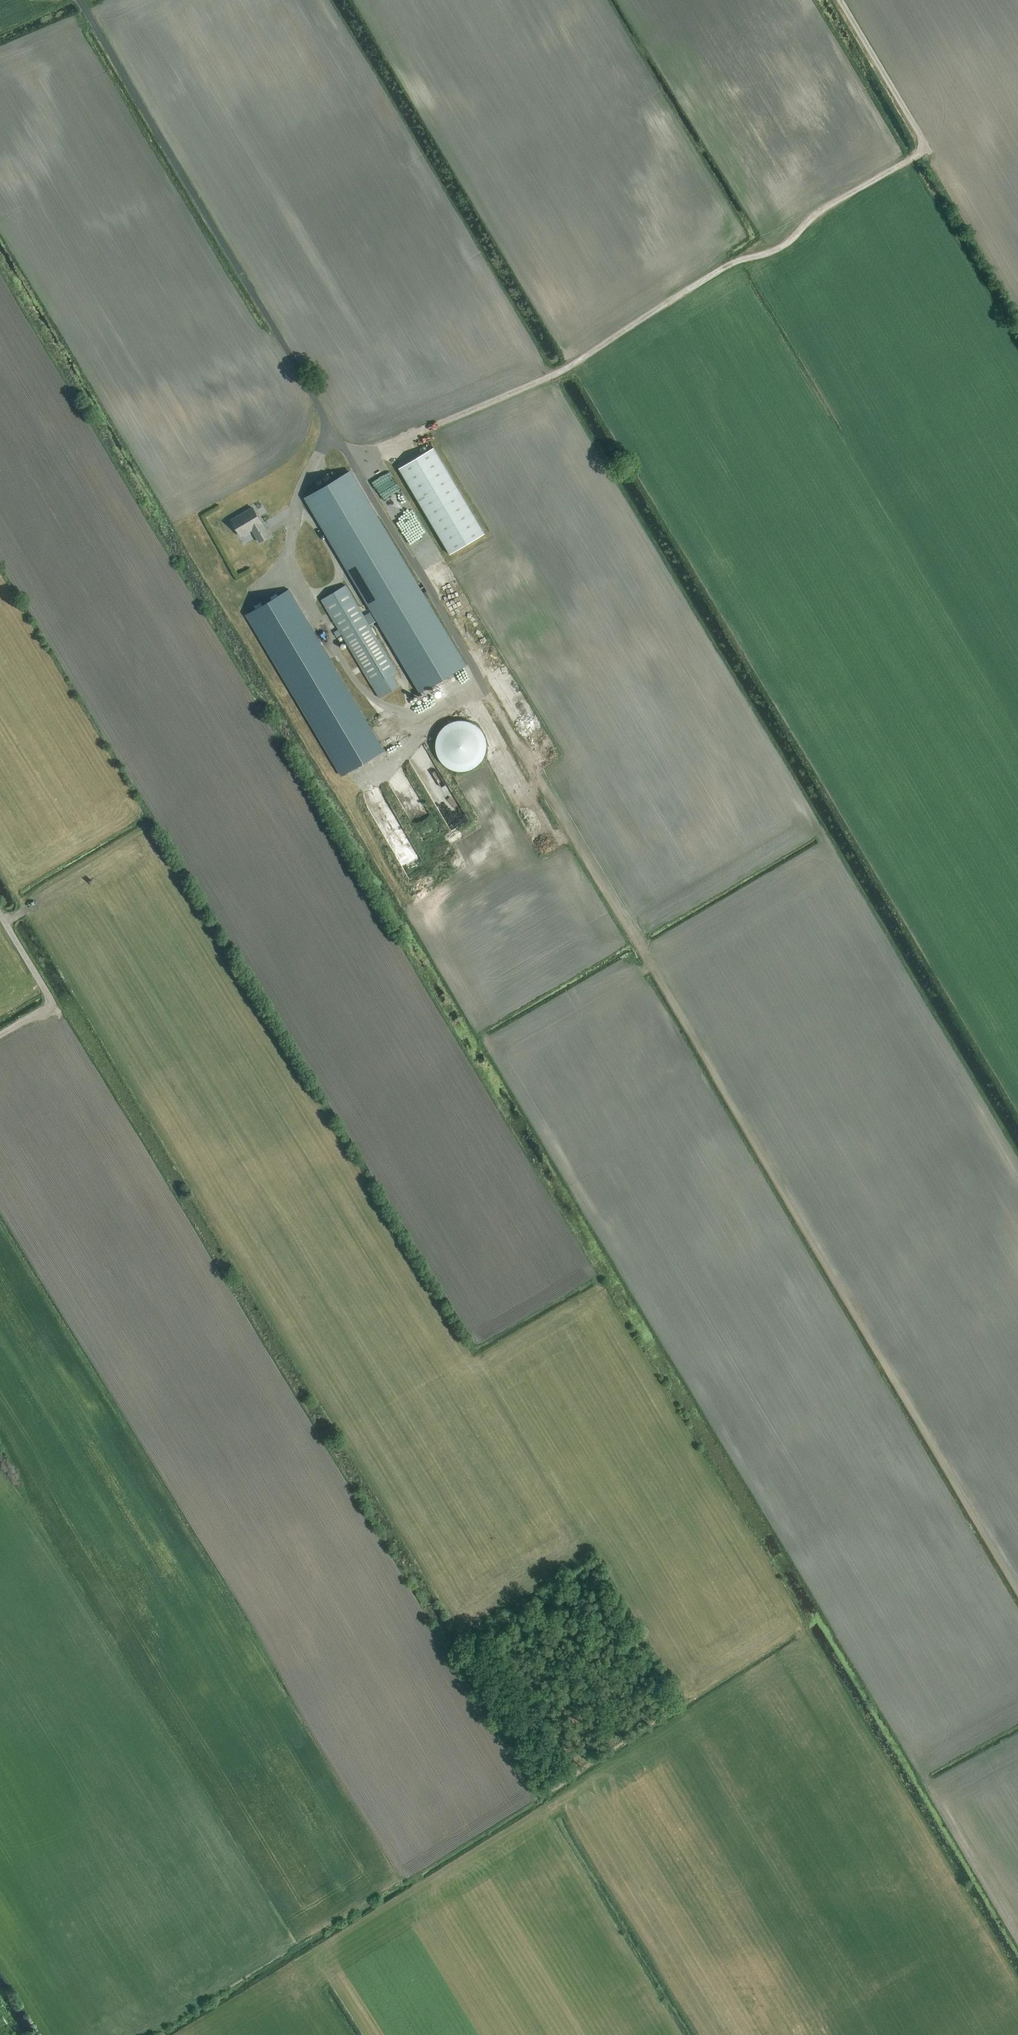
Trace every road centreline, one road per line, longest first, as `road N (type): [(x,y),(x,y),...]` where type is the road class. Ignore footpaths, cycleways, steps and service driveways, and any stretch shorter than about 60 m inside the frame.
road 1 (track): [(422,429),(549,376),(722,268),(777,250),(826,207),(922,151),(841,0)]
road 2 (track): [(0,917),(53,1004),(0,1036)]

